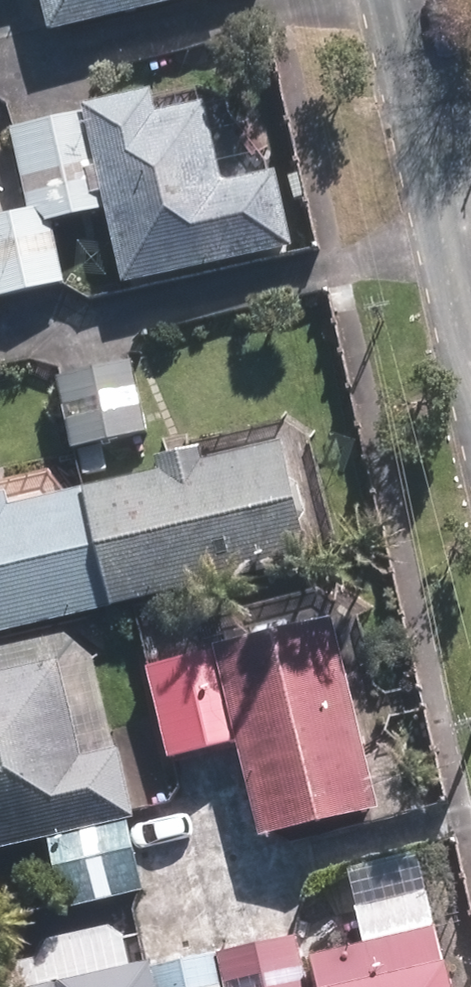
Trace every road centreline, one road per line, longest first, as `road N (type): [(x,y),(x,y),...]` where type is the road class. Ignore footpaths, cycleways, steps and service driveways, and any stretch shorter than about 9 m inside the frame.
road 1 (residential): [(400,0),(470,311)]

